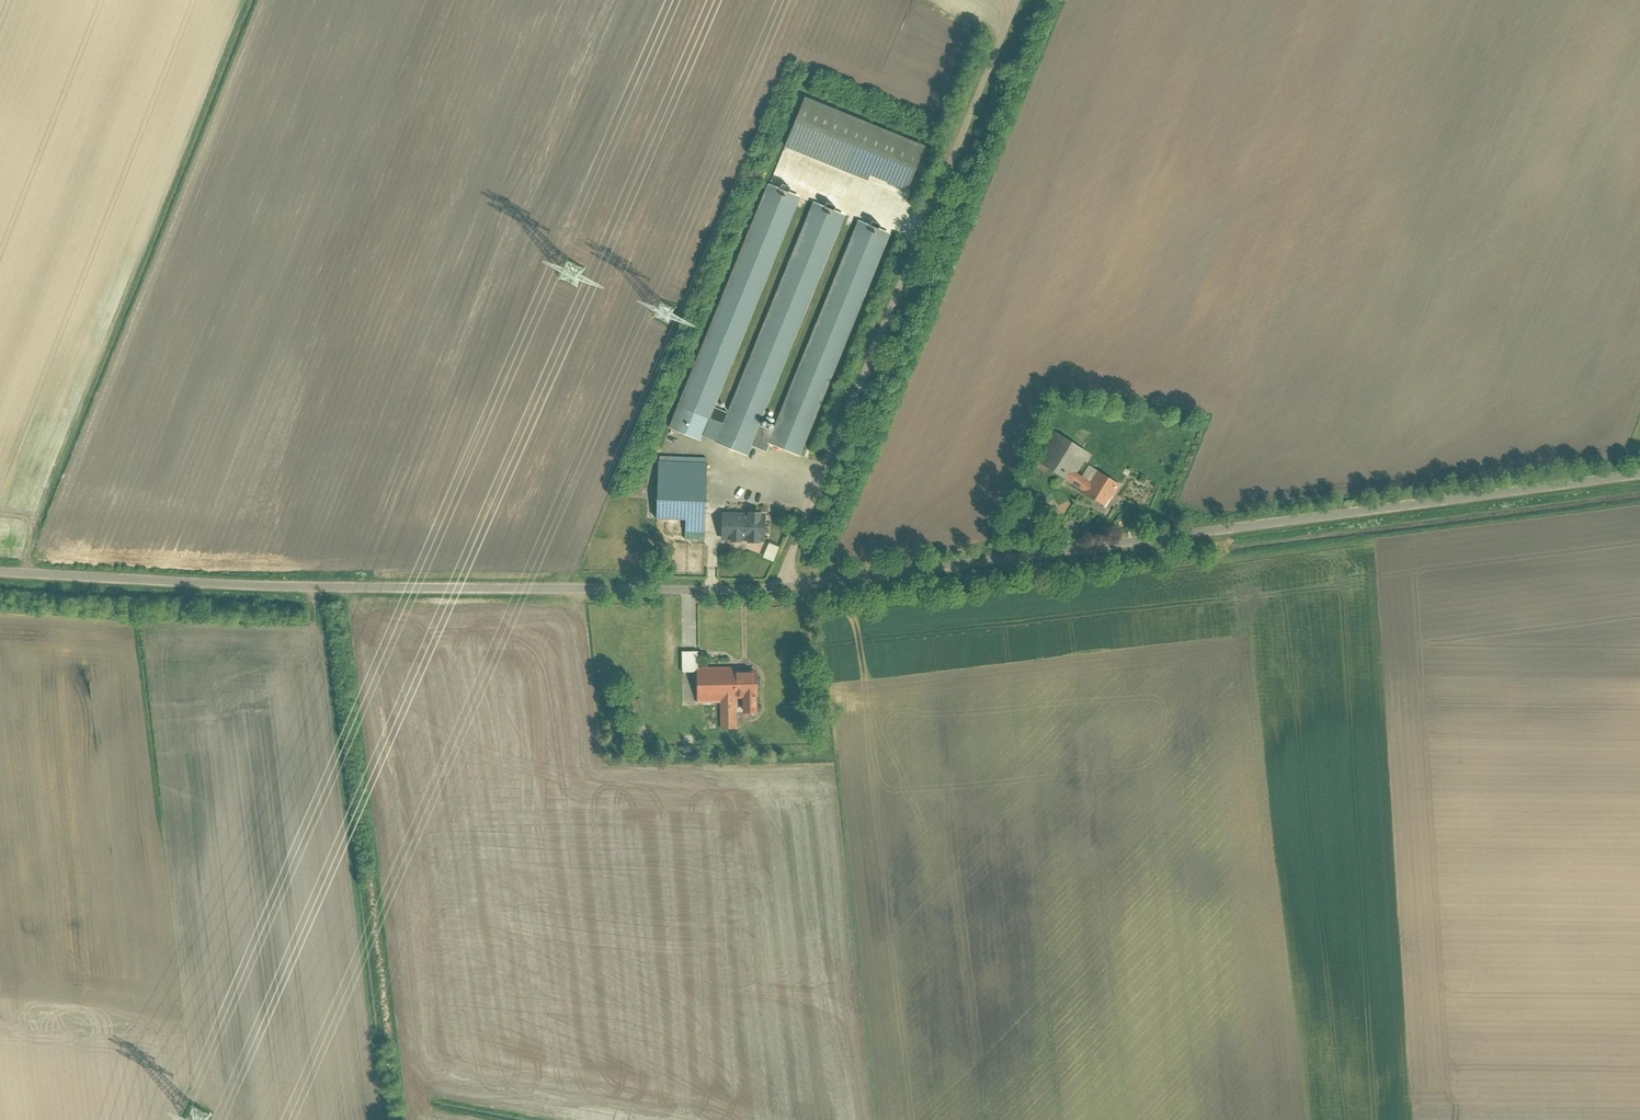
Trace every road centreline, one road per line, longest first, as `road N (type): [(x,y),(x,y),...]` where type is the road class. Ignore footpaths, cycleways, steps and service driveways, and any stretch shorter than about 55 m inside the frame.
road 1 (unclassified): [(1639,475),(777,585),(0,556)]
road 2 (track): [(777,585),(1018,0)]

